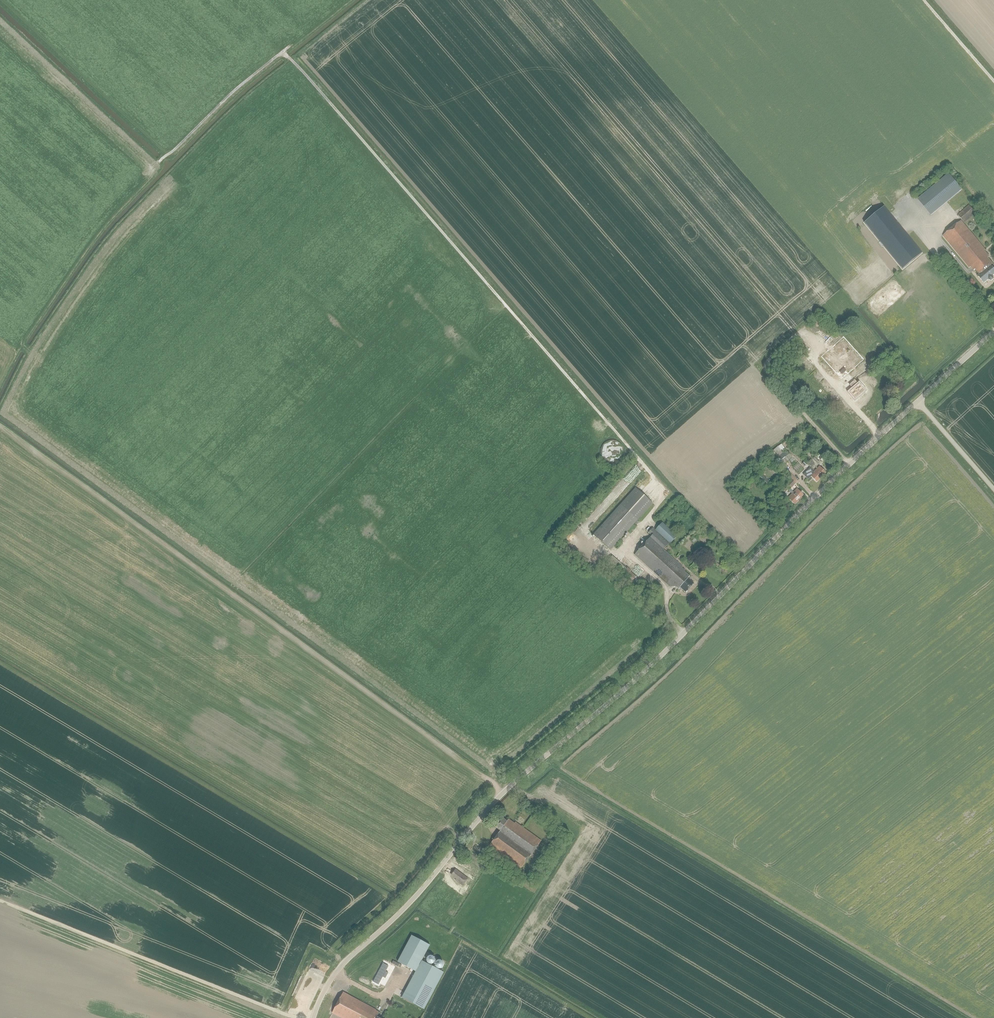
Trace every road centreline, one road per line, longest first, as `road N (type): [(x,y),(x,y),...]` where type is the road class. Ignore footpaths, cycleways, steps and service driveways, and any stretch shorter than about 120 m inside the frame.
road 1 (tertiary): [(312,1017),(335,973),(402,911),(501,793),(675,641),(993,331)]
road 2 (track): [(283,52),(640,463)]
road 3 (track): [(0,902),(292,1017)]
road 4 (track): [(170,153),(283,52)]

